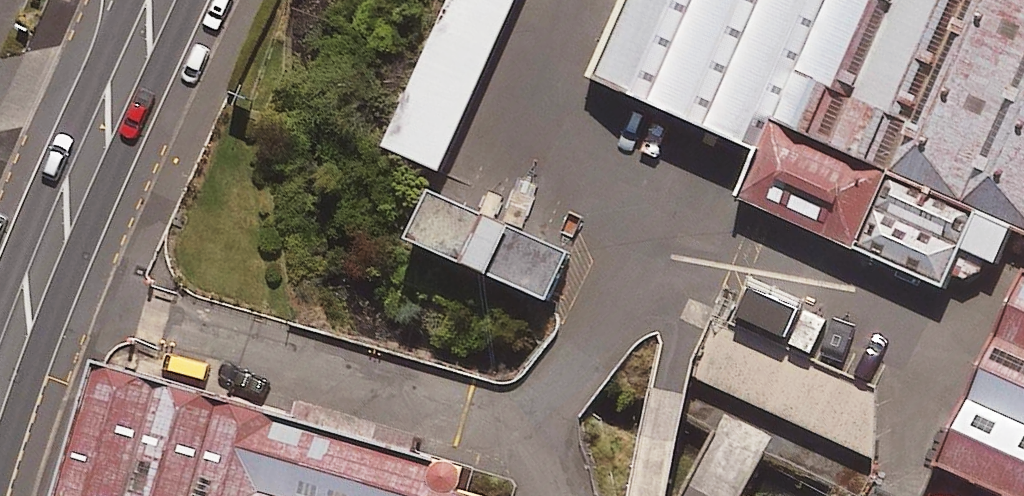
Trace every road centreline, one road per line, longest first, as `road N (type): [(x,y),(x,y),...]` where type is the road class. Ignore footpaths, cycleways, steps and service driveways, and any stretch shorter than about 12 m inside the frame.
road 1 (unclassified): [(660,233),(533,424),(57,304)]
road 2 (secondary): [(193,0),(57,304)]
road 3 (secondary): [(0,301),(129,0)]
road 4 (unclassified): [(660,233),(520,146),(583,0)]
road 5 (secondary): [(57,304),(0,473)]

